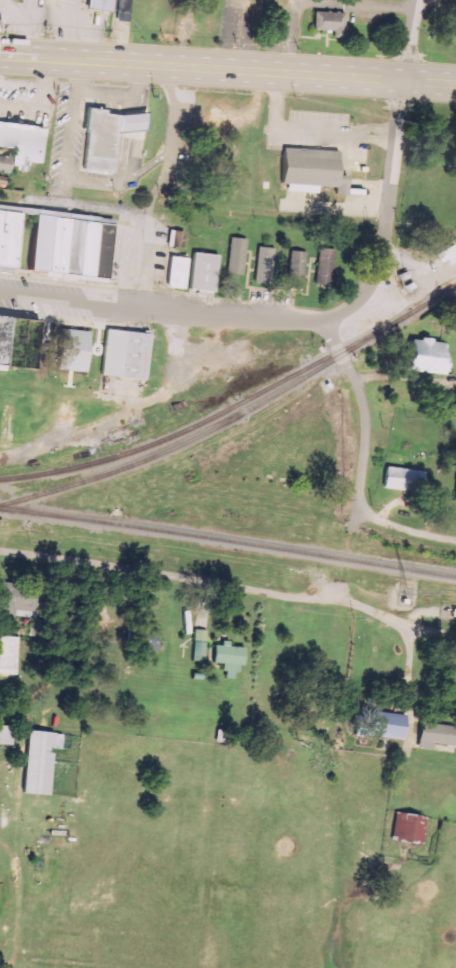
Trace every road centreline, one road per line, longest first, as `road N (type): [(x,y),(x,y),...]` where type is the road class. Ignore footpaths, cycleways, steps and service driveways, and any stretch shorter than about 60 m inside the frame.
road 1 (trunk): [(0,55),(455,84)]
road 2 (residential): [(0,553),(334,597)]
road 3 (residential): [(0,293),(322,321)]
road 4 (residential): [(340,354),(322,321),(358,300),(375,269),(405,80)]
road 5 (residential): [(334,597),(356,512),(365,423),(361,394),(340,354)]
road 6 (residential): [(334,597),(453,637)]

